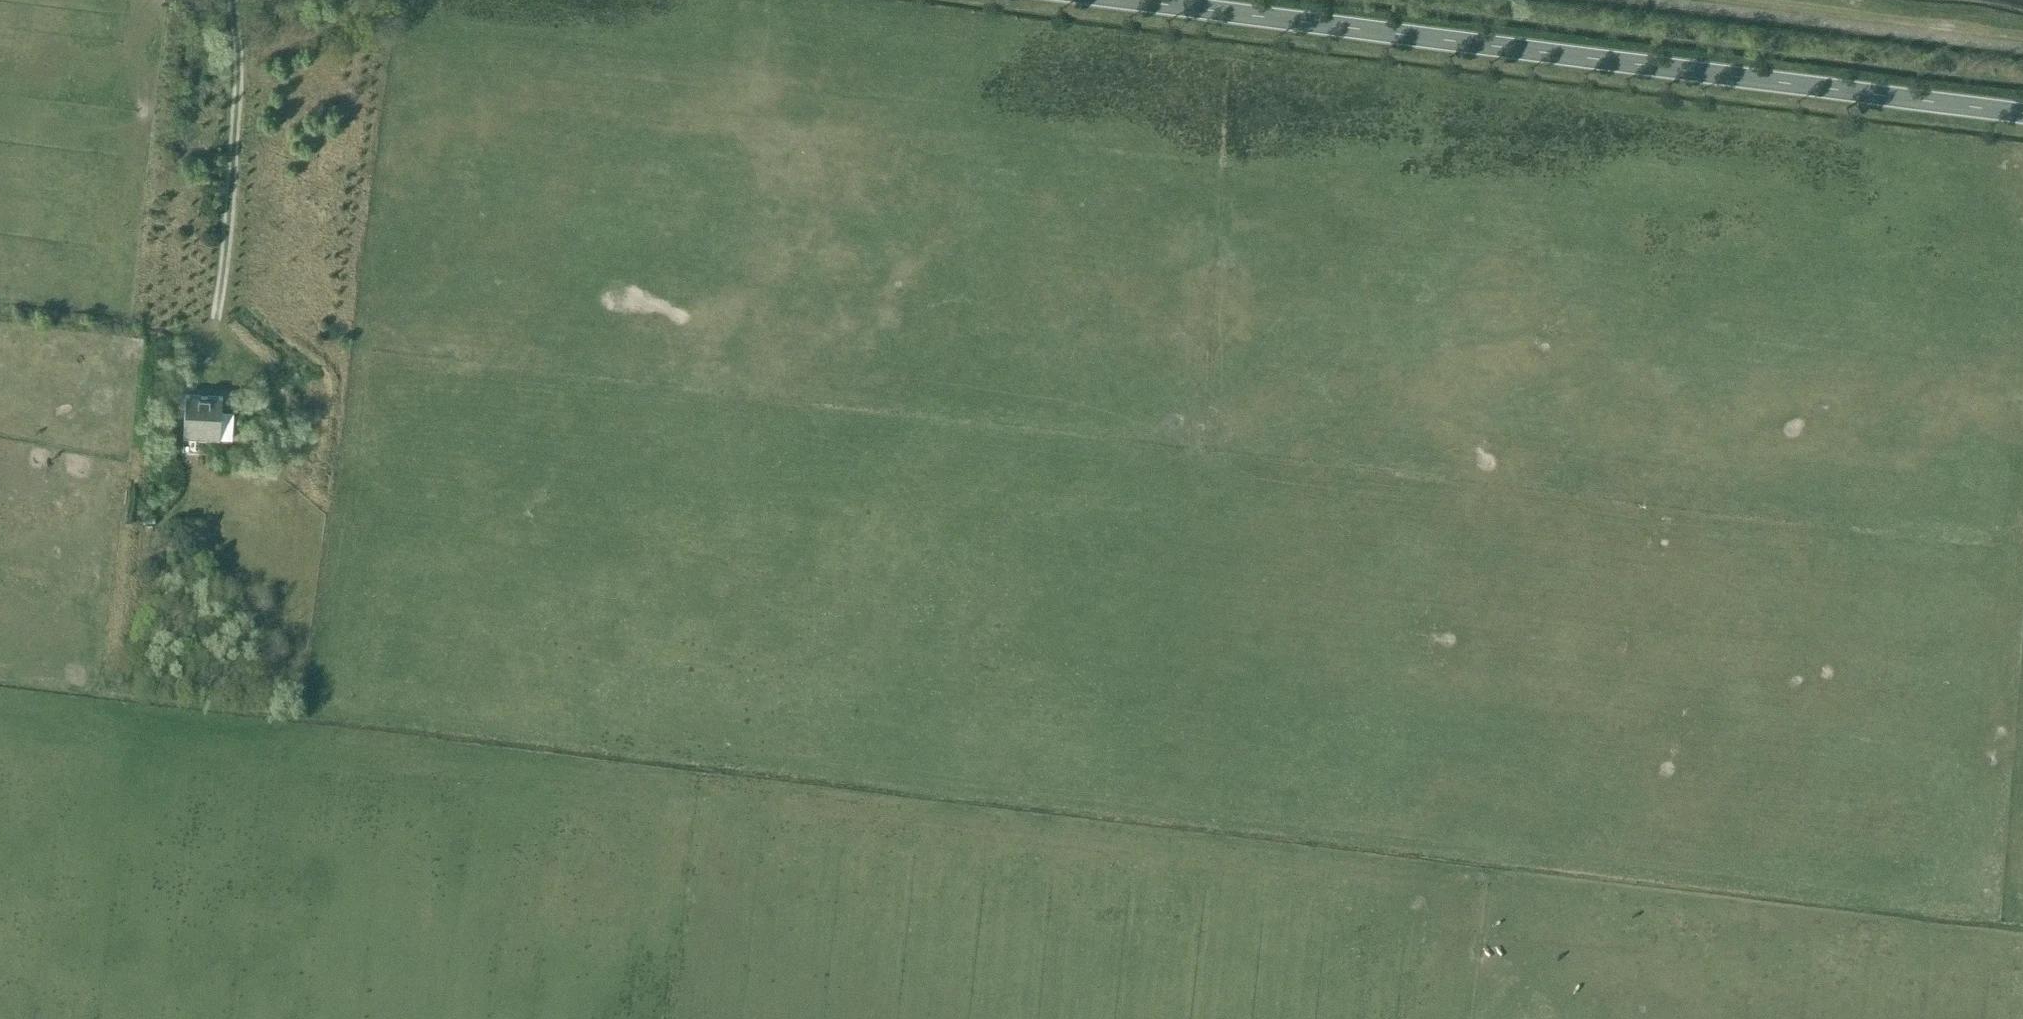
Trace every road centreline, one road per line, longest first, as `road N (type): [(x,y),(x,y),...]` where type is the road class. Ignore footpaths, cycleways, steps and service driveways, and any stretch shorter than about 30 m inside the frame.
road 1 (secondary): [(2022,120),(1085,0)]

